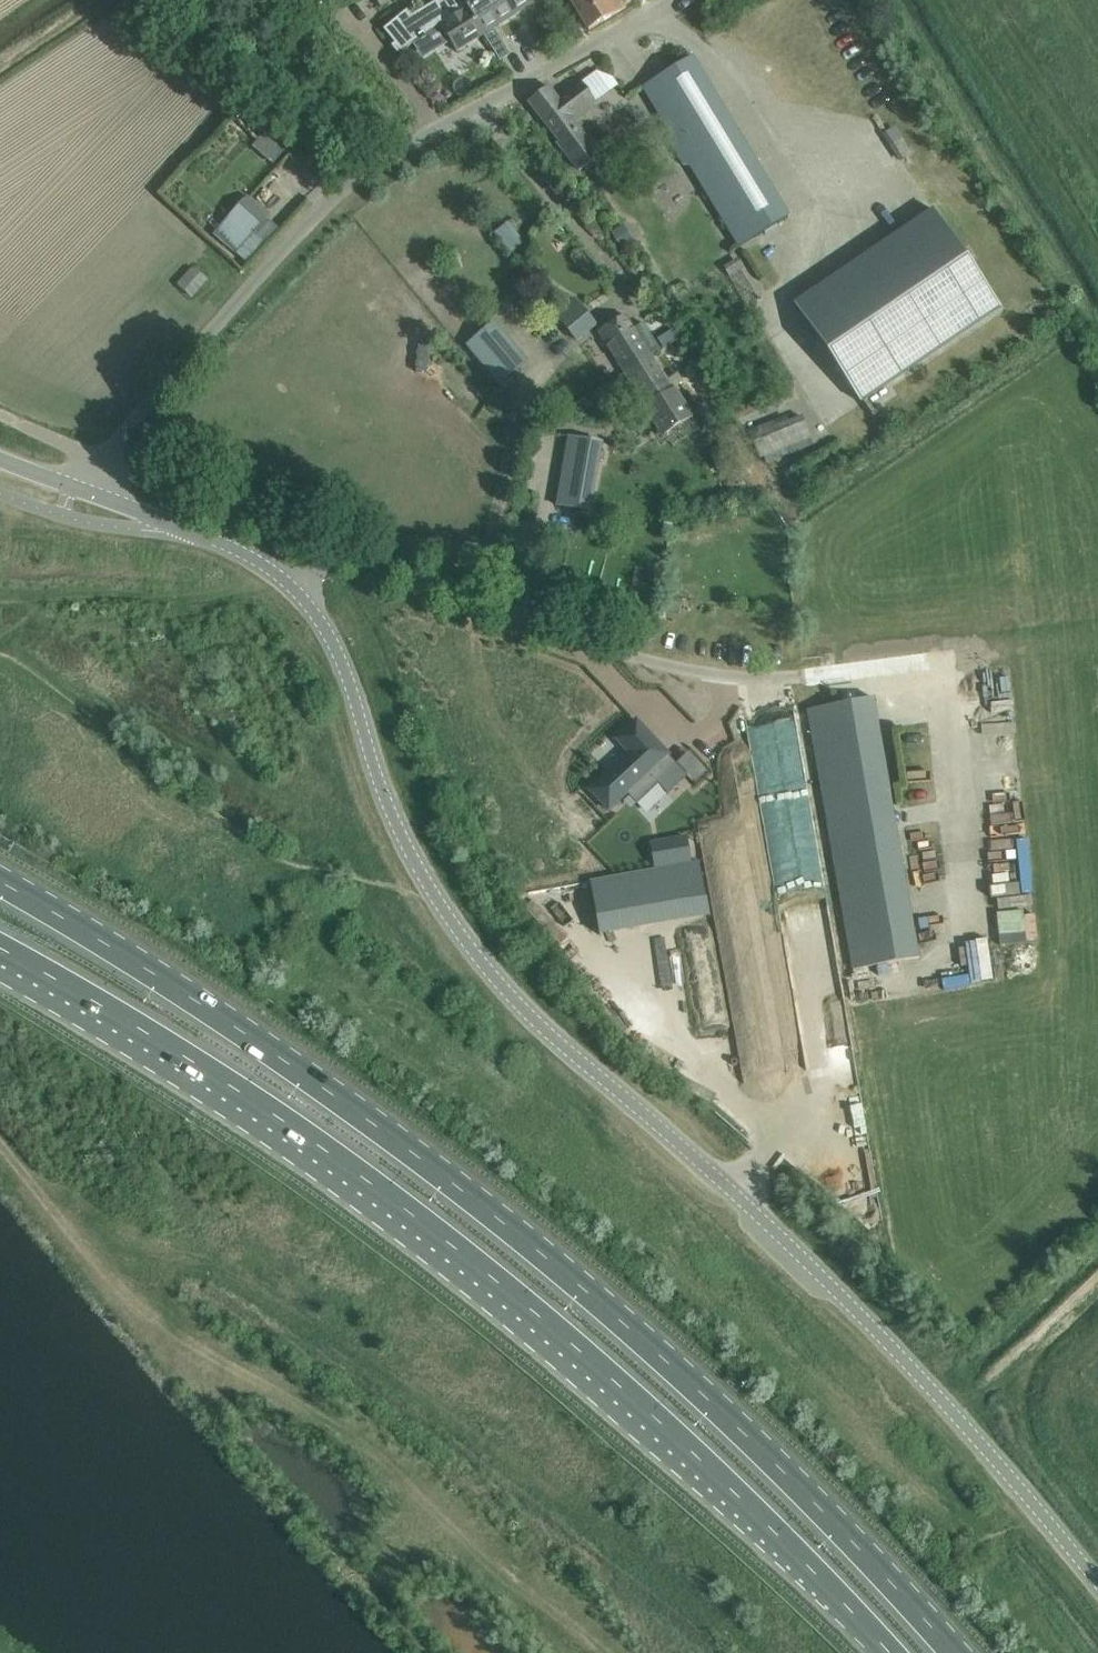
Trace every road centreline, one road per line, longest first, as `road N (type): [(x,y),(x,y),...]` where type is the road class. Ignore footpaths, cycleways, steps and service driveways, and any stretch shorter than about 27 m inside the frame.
road 1 (unclassified): [(1097,1587),(892,1345),(513,995),(442,902),(386,797),(330,635),(295,588)]
road 2 (trunk): [(950,1652),(783,1475),(557,1271),(263,1048),(0,884)]
road 3 (trunk): [(0,951),(241,1096),(433,1235),(685,1450),(885,1652)]
road 4 (residential): [(105,460),(187,355),(332,197),(386,157),(673,0)]
road 5 (residential): [(1026,646),(774,678),(692,670),(601,645),(331,541)]
road 6 (unclassified): [(295,588),(204,536),(72,487)]
road 7 (residential): [(331,541),(105,460)]
road 8 (track): [(127,1291),(0,1143)]

